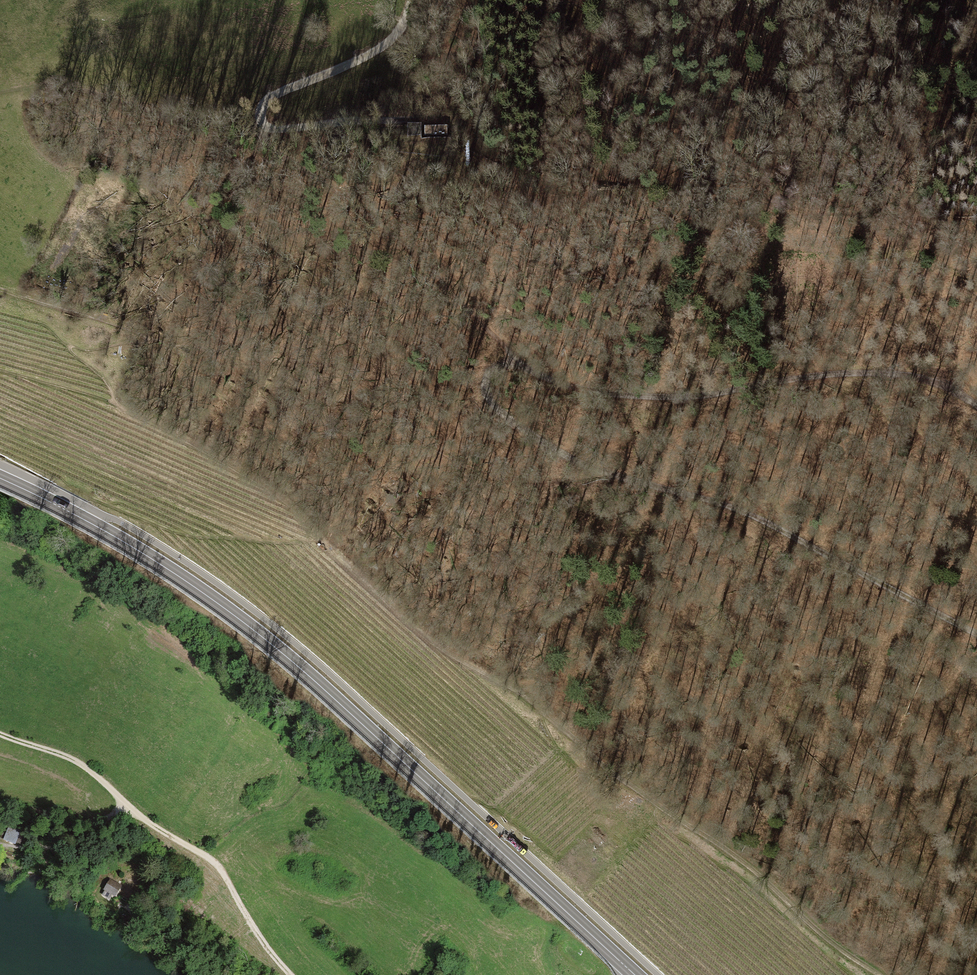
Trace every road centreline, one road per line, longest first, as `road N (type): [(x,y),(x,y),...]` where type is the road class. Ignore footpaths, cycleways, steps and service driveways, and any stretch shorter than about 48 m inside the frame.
road 1 (track): [(878,974),(708,834),(617,777),(540,708),(441,651),(289,503),(113,402)]
road 2 (secondary): [(0,479),(162,565),(262,636),(635,974)]
road 3 (track): [(526,367),(490,368),(484,390),(493,406),(549,447),(782,531),(976,633)]
road 4 (track): [(526,367),(572,387),(629,397),(894,374),(940,383),(976,407)]
road 5 (track): [(976,889),(756,633),(686,591)]
road 6 (track): [(261,118),(268,137),(417,256),(526,367)]
road 7 (track): [(0,92),(50,81),(172,86),(222,96),(261,118)]
road 8 (track): [(291,974),(212,859),(130,809)]
road 9 (track): [(416,0),(387,44),(284,91),(267,101),(261,118)]
road 10 (track): [(419,114),(261,118)]
road 11 (track): [(147,337),(0,293)]
road 12 (track): [(0,734),(77,762),(130,809)]

